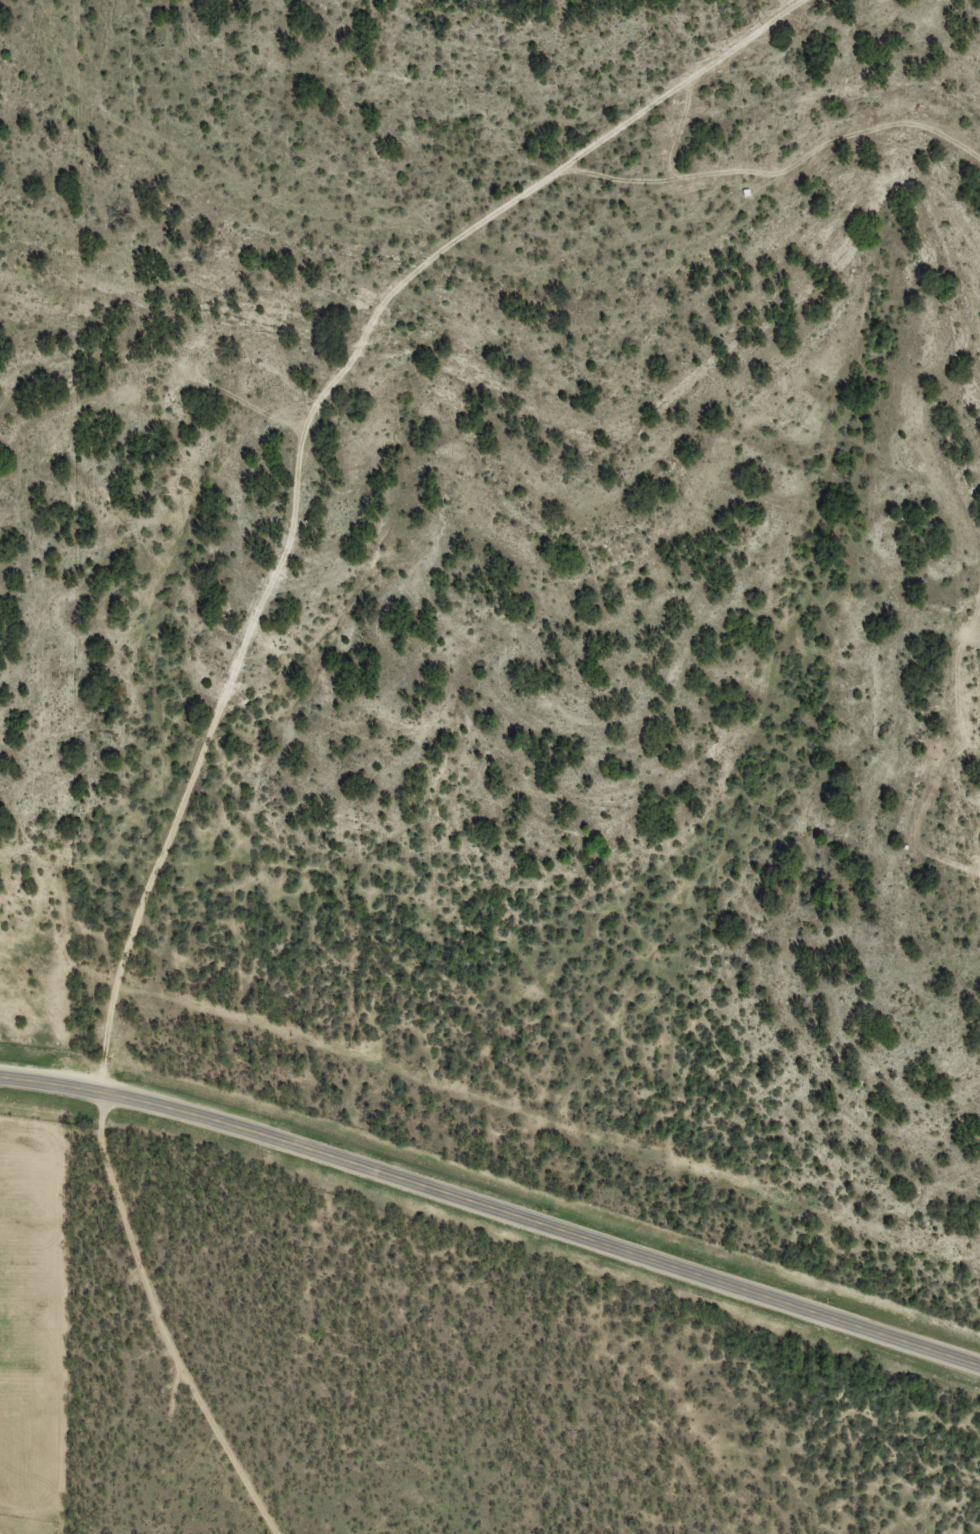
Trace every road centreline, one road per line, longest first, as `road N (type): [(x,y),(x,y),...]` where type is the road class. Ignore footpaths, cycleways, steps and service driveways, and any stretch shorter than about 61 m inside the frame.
road 1 (residential): [(297,1533),(192,1368),(113,1193),(95,1089),(306,630),(395,322),(480,207),(784,0)]
road 2 (primary): [(979,1369),(95,1089),(0,1075)]

